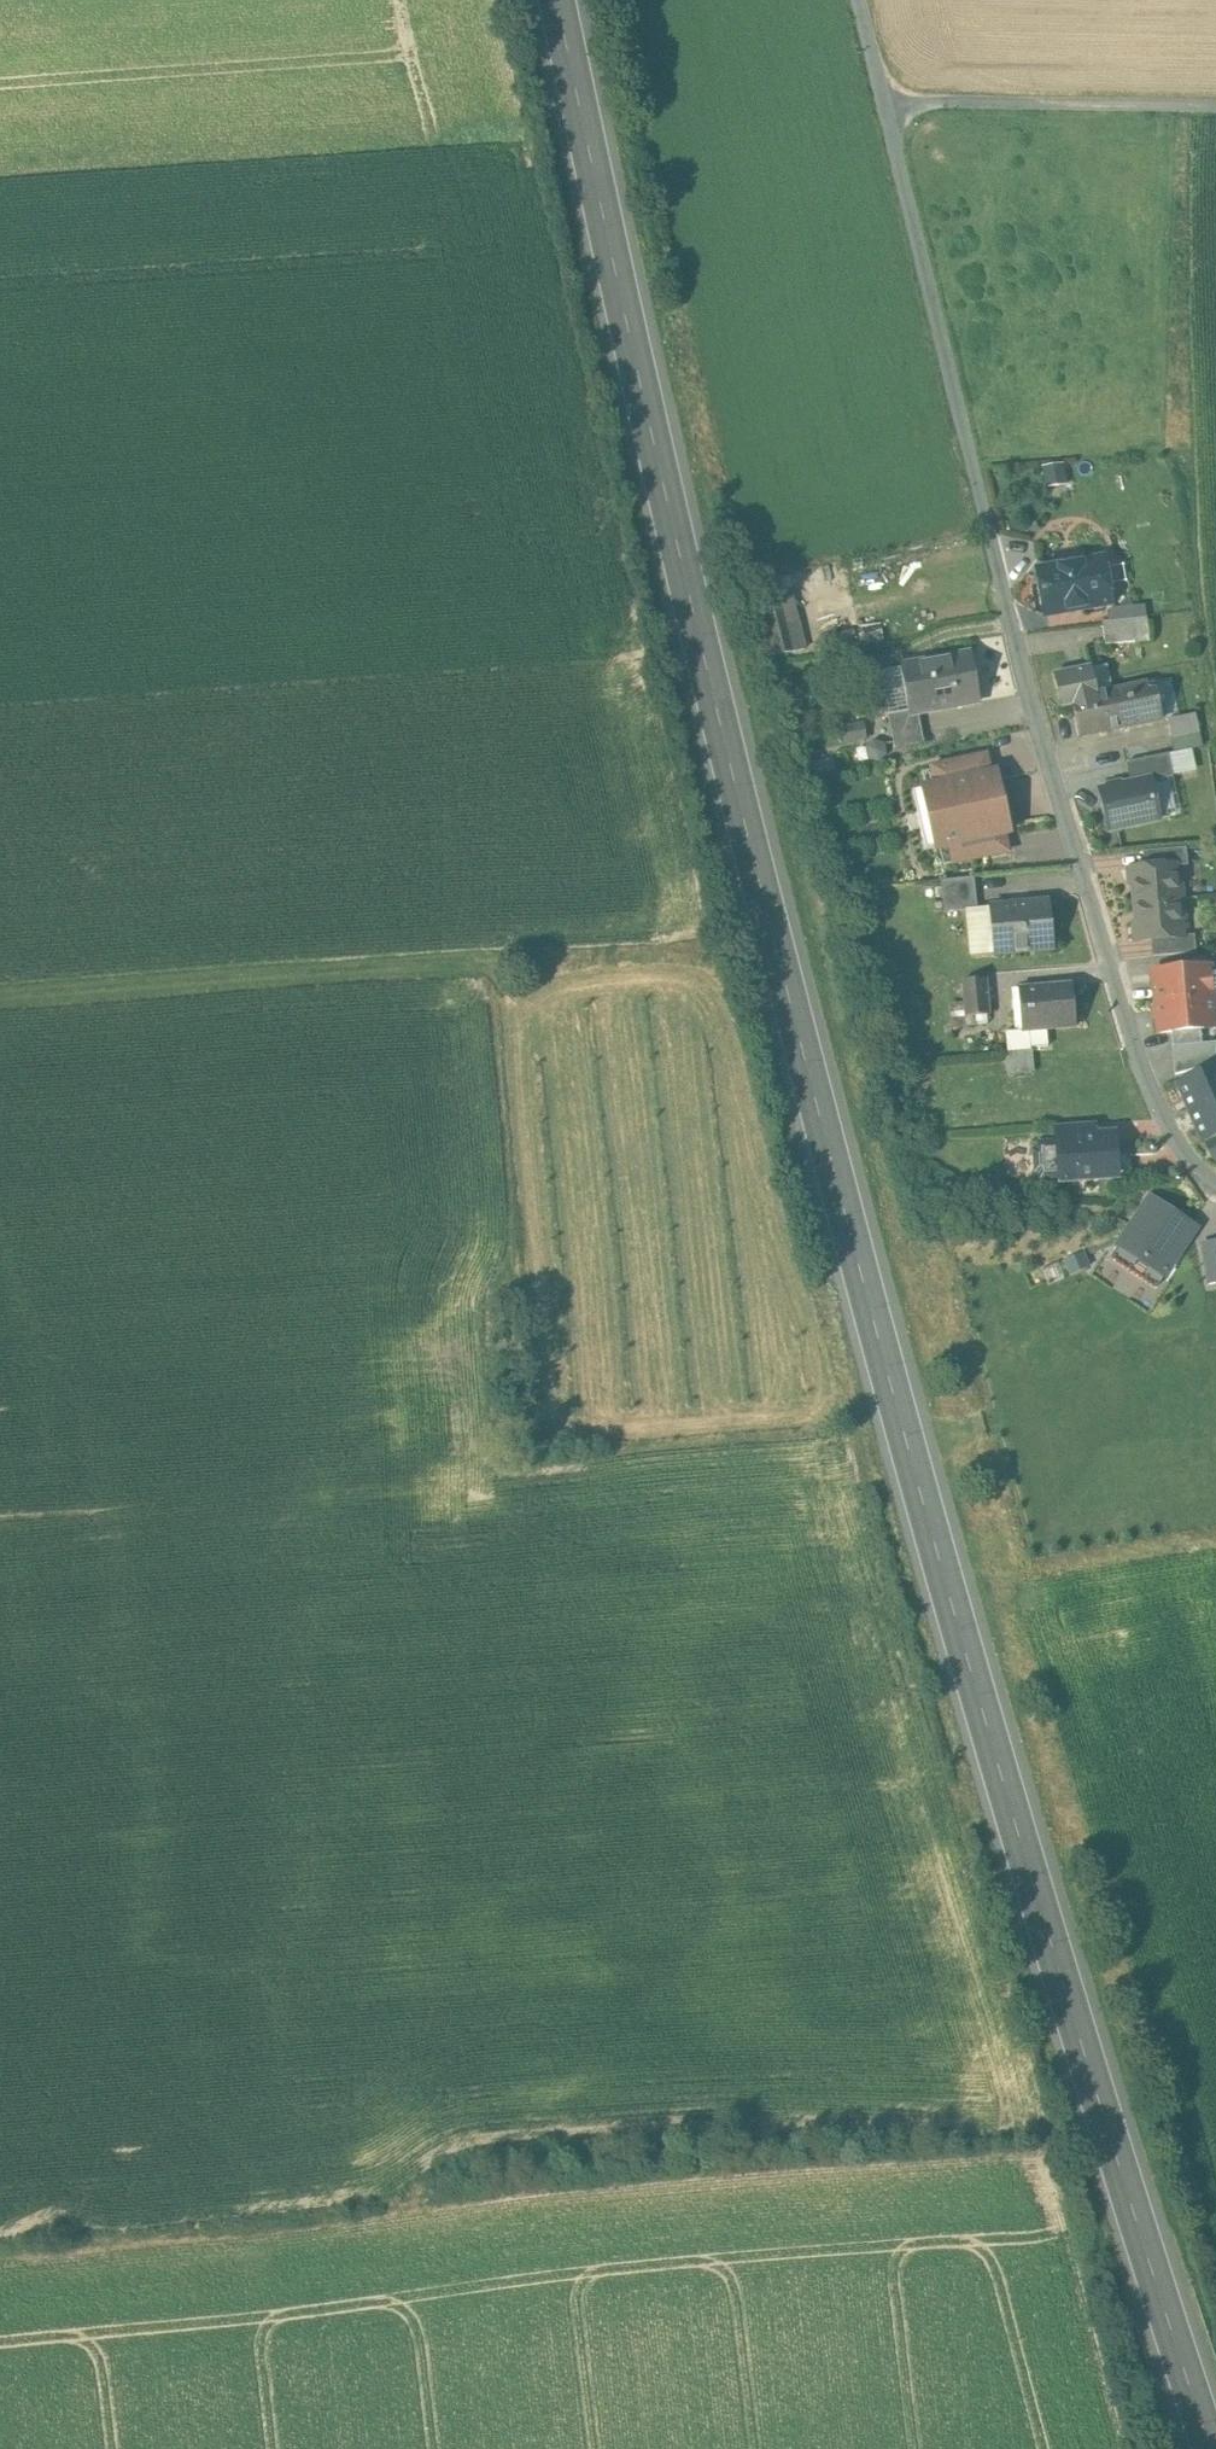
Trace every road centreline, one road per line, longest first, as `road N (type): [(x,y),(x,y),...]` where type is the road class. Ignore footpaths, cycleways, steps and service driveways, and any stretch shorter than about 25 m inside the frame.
road 1 (primary): [(1211,2448),(990,1738),(765,909),(558,0)]
road 2 (residential): [(1215,1184),(1168,1126),(1135,1050),(1027,688),(858,0)]
road 3 (track): [(699,950),(0,995)]
road 4 (track): [(1215,103),(883,100)]

